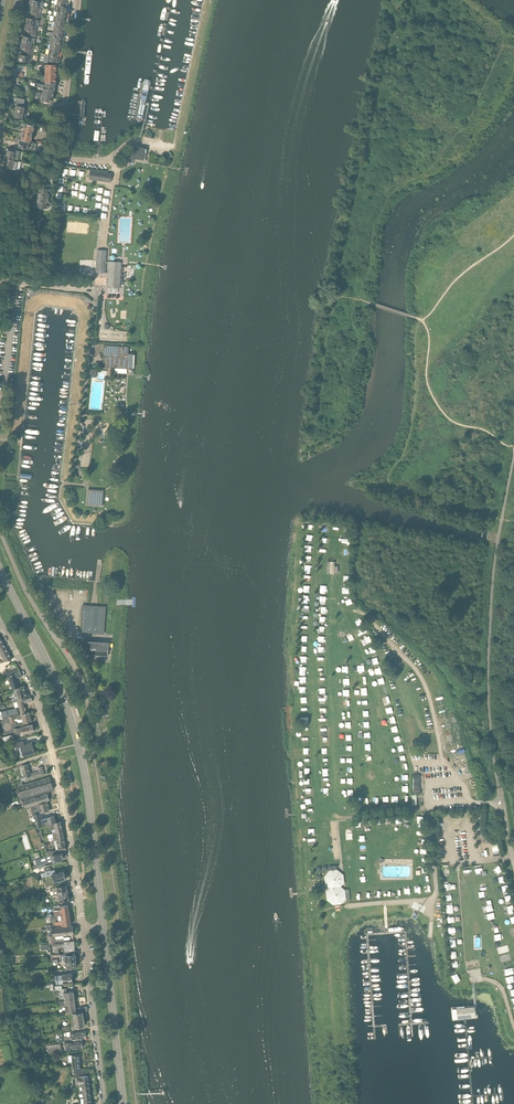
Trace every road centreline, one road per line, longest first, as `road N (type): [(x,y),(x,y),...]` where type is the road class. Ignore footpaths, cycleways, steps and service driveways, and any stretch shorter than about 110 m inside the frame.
road 1 (unclassified): [(513,458),(491,603),(488,697),(513,864)]
road 2 (tertiary): [(104,926),(78,743),(0,569)]
road 3 (unclassified): [(83,929),(46,726),(0,620)]
road 4 (unclassified): [(87,699),(0,532)]
road 5 (tertiary): [(123,1103),(104,926)]
road 6 (unclassified): [(105,1103),(83,929)]
road 7 (residential): [(50,157),(78,0)]
road 8 (residential): [(50,157),(100,161),(138,140),(176,147)]

